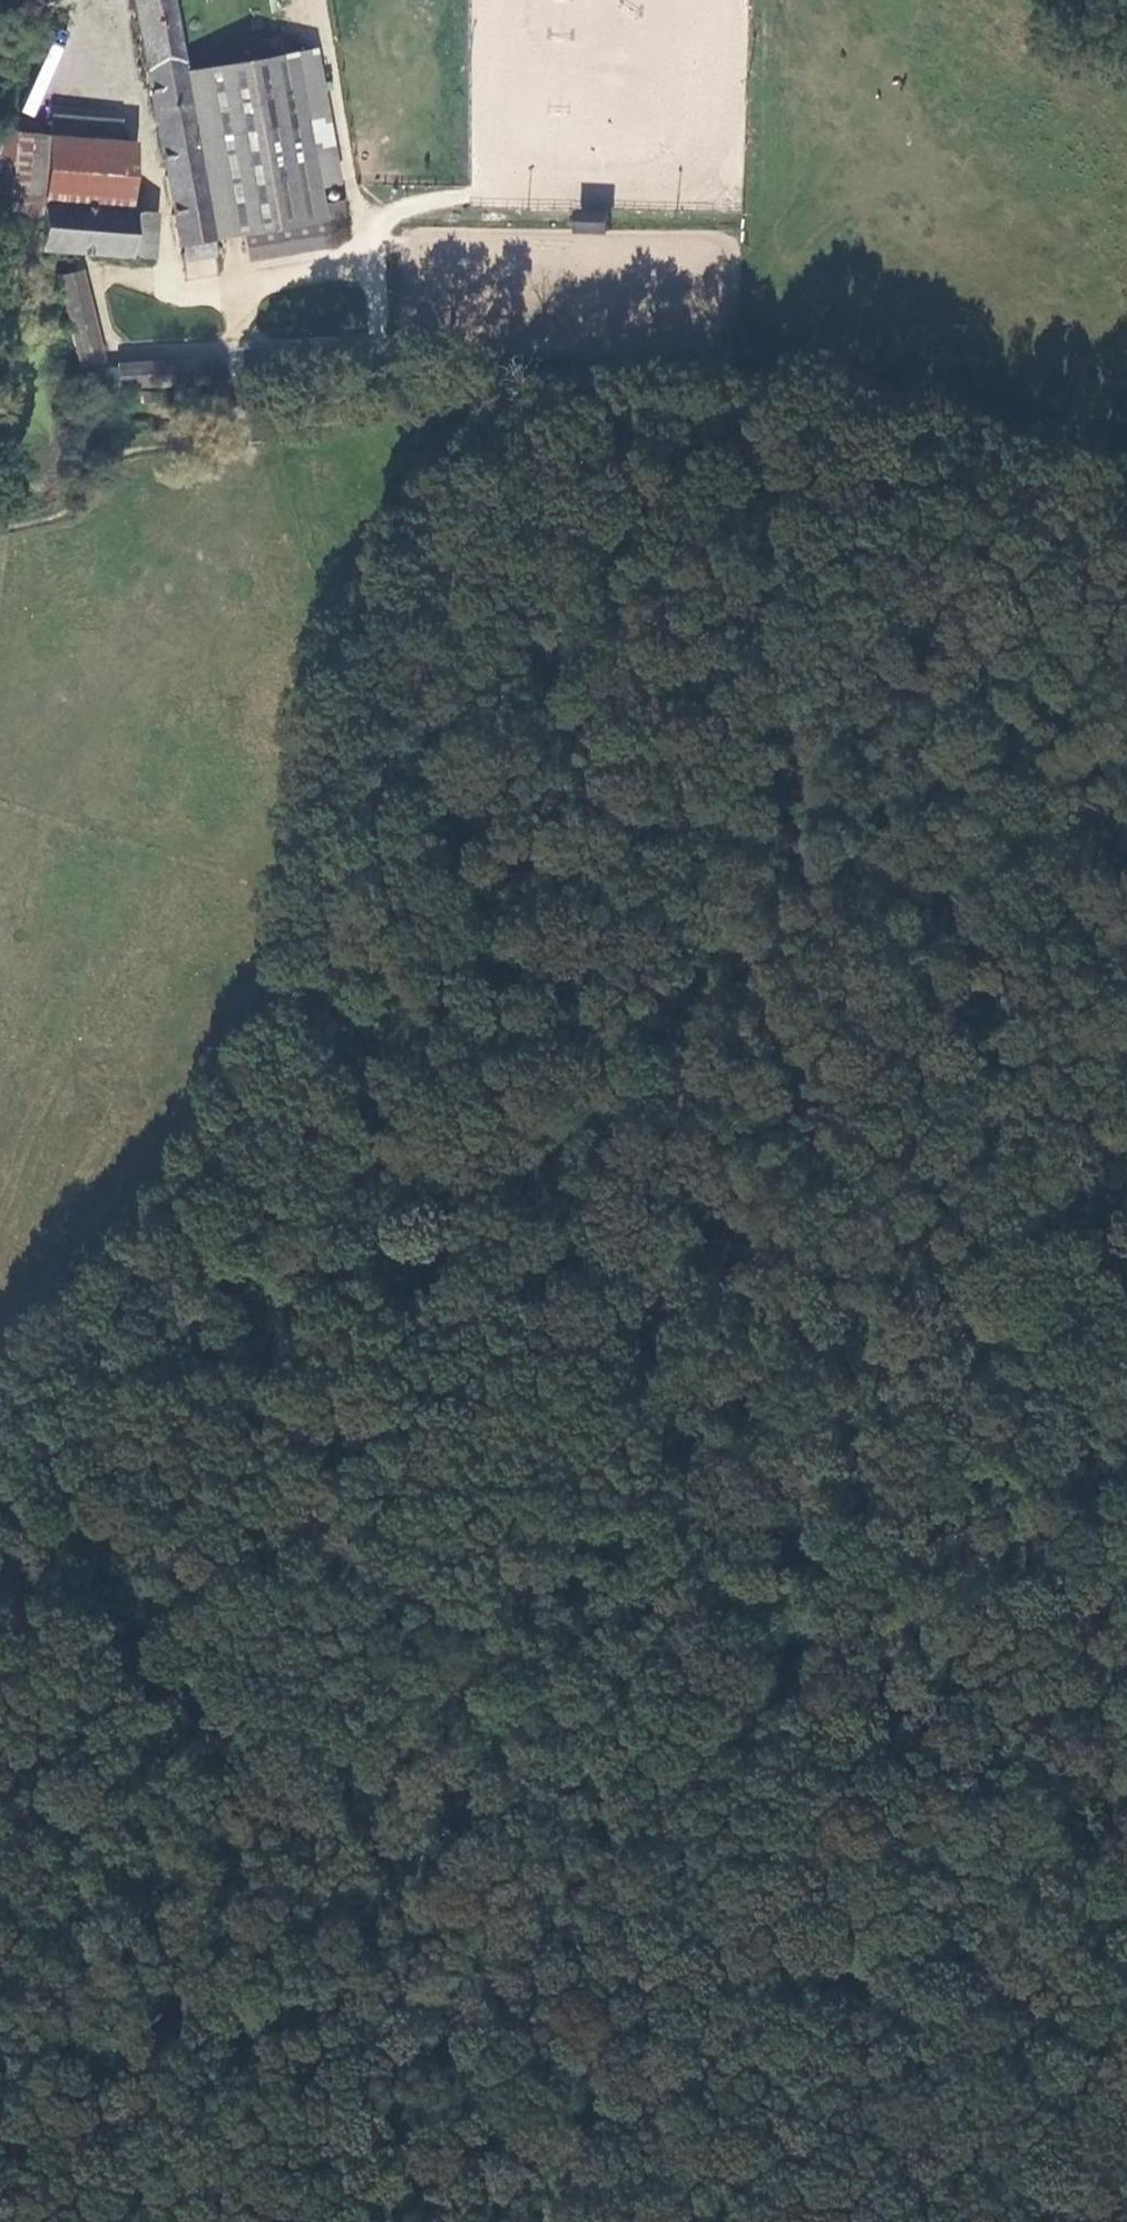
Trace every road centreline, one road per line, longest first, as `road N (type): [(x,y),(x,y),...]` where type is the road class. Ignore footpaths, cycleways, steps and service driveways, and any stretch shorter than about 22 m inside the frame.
road 1 (track): [(319,0),(363,243)]

